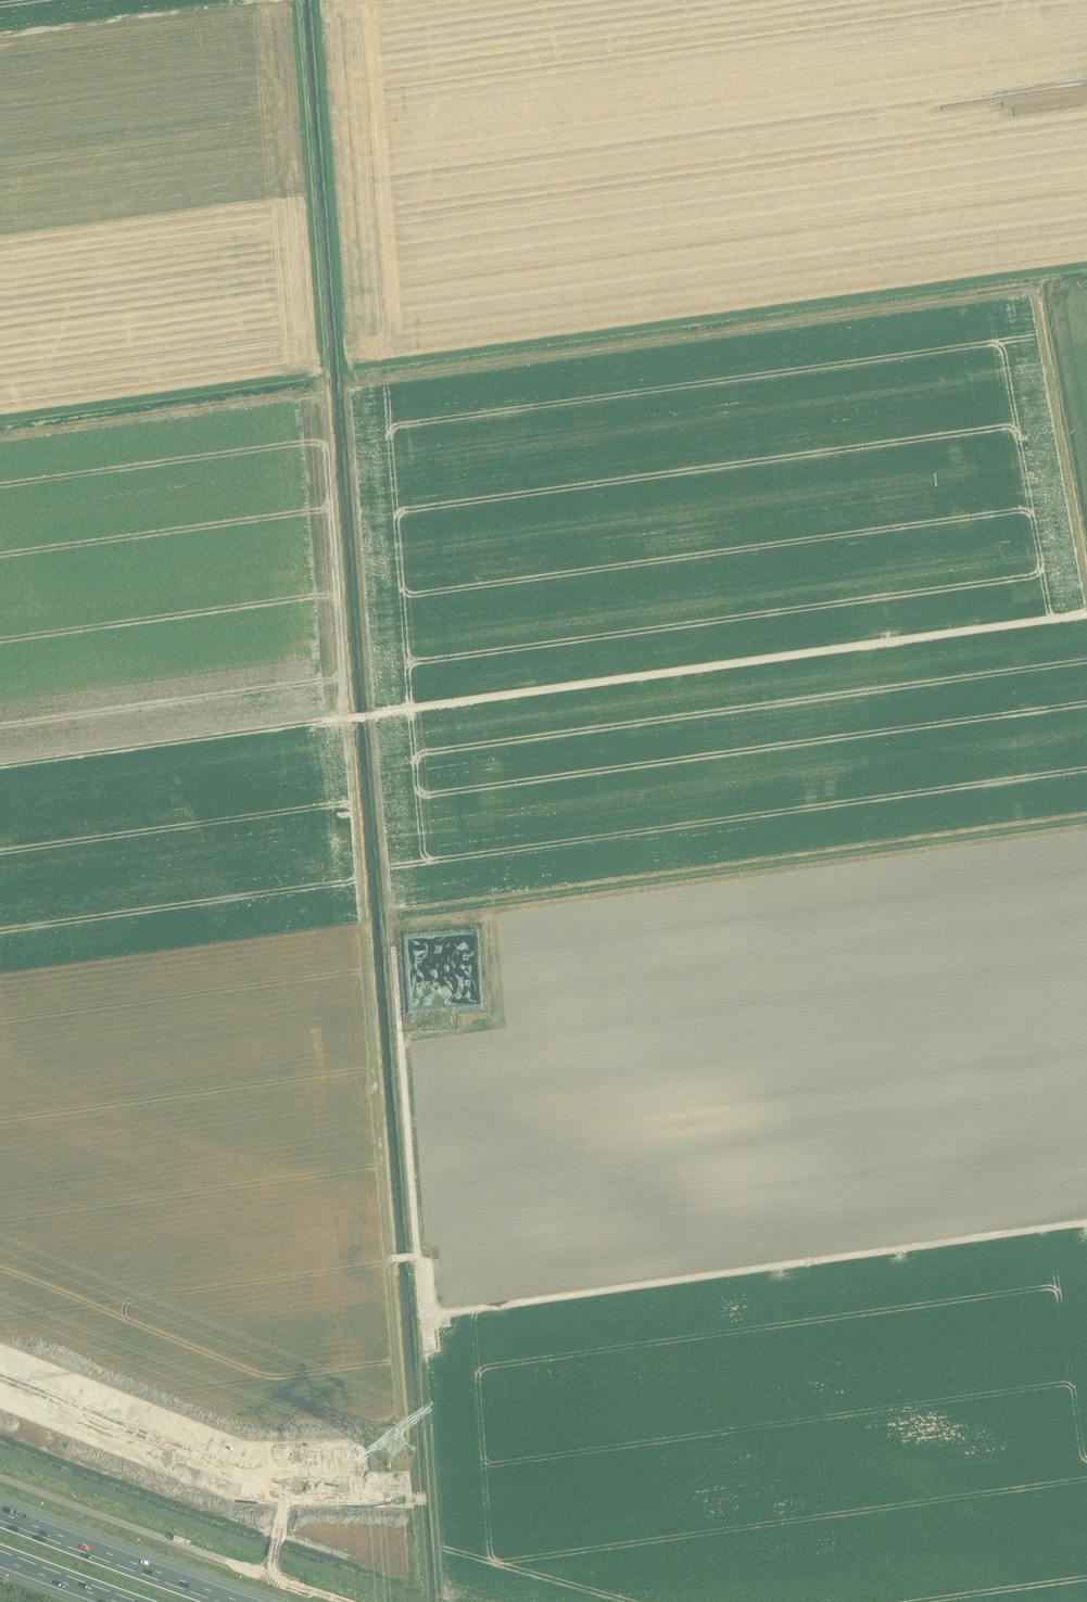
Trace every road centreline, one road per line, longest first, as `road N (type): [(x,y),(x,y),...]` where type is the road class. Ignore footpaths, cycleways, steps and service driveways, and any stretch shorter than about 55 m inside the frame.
road 1 (motorway): [(241,1601),(0,1513)]
road 2 (motorway): [(0,1559),(116,1601)]

